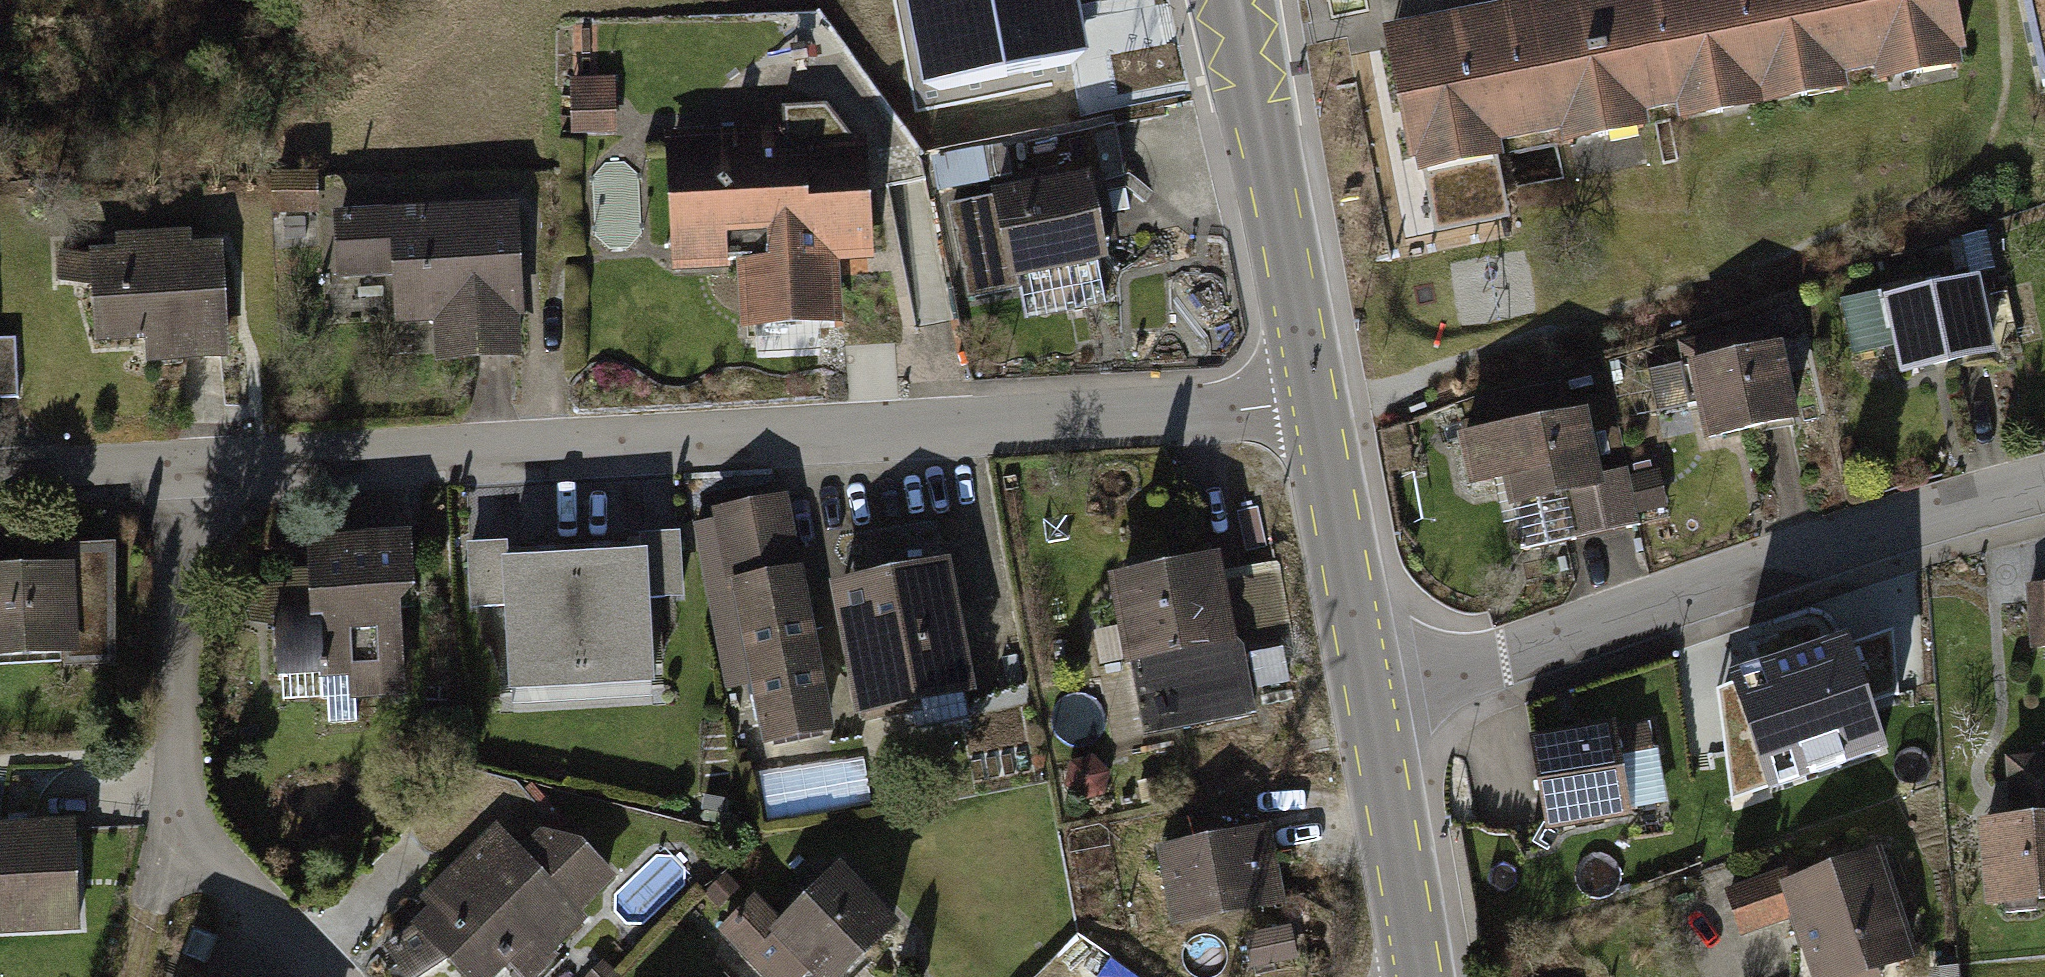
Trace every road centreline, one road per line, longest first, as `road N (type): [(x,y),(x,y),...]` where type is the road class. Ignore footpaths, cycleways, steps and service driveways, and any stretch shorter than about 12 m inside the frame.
road 1 (residential): [(1314,399),(959,429),(183,469)]
road 2 (residential): [(1375,699),(2044,491)]
road 3 (residential): [(183,469),(179,789),(220,860),(332,976)]
road 4 (secondary): [(1314,399),(1233,0)]
road 5 (secondary): [(1375,699),(1314,399)]
road 6 (secondary): [(1421,976),(1375,699)]
road 7 (track): [(179,789),(130,976)]
road 8 (residential): [(183,469),(0,478)]

